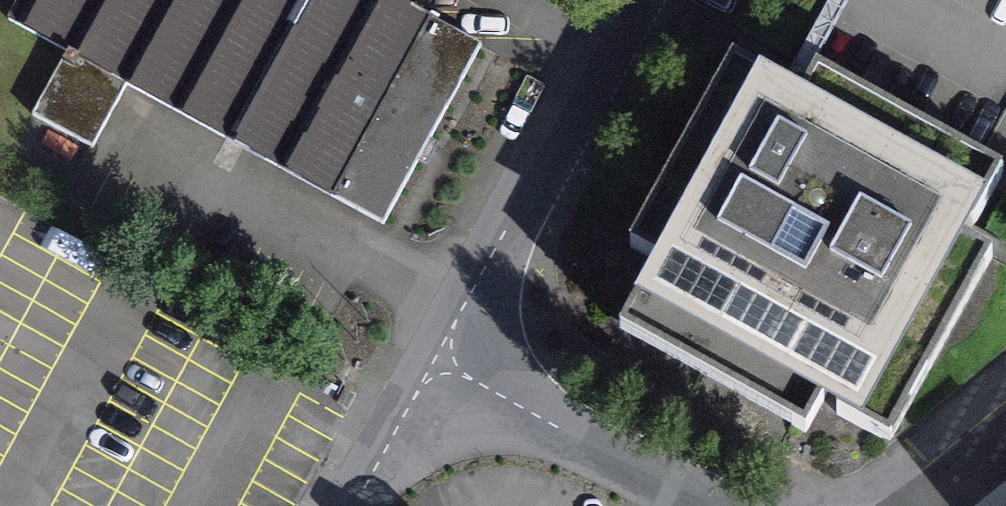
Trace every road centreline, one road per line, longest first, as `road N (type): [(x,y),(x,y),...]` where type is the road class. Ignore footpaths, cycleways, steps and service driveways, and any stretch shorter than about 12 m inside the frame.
road 1 (unclassified): [(439,362),(601,52)]
road 2 (residential): [(439,362),(738,505)]
road 3 (unclassified): [(352,505),(439,362)]

